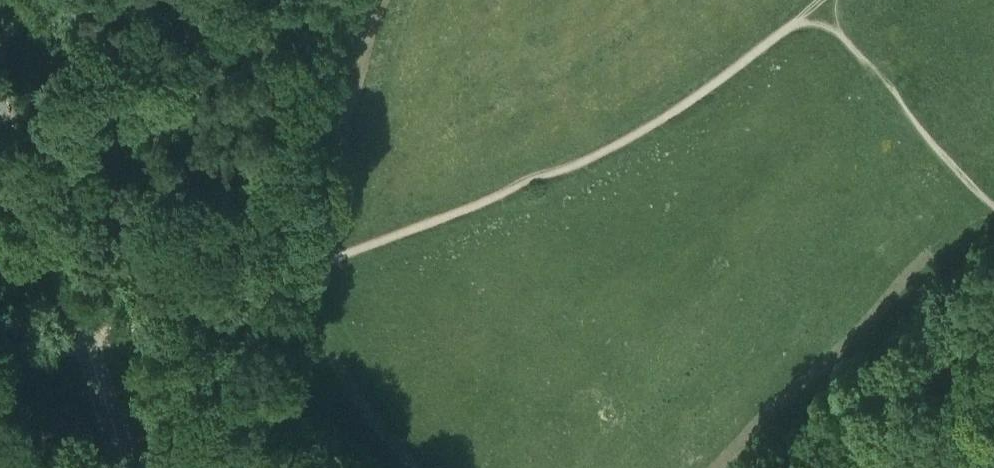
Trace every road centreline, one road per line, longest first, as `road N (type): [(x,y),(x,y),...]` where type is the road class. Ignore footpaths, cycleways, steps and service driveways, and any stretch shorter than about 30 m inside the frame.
road 1 (track): [(822,0),(674,112),(574,166),(276,275)]
road 2 (secondary): [(125,467),(90,349),(0,114)]
road 3 (track): [(817,5),(993,215)]
road 4 (track): [(276,275),(309,30)]
road 5 (track): [(822,467),(942,375),(993,321)]
road 6 (track): [(276,275),(188,299),(90,349)]

